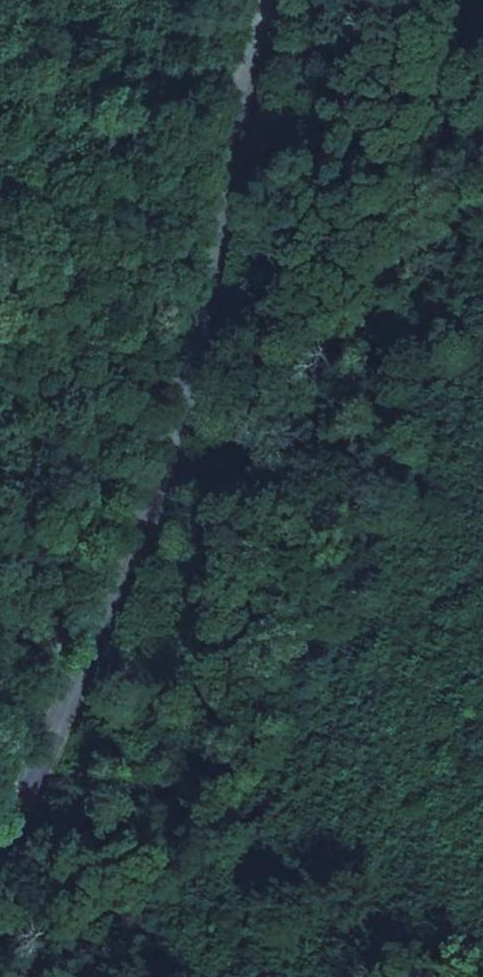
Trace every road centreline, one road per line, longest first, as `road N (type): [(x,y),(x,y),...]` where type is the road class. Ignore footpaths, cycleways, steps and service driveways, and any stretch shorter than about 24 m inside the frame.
road 1 (tertiary): [(0,846),(58,738),(146,502),(266,0)]

